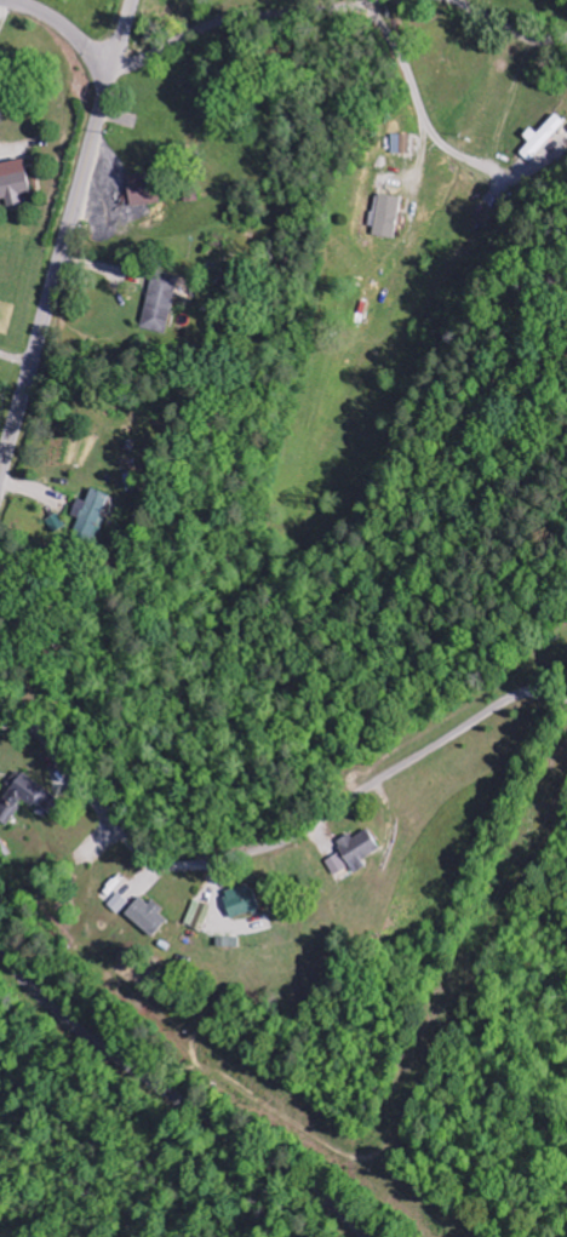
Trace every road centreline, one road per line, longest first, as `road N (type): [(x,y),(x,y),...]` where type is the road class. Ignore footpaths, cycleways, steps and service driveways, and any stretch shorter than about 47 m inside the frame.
road 1 (residential): [(0,728),(28,723),(44,735),(138,852),(168,865),(200,865),(294,835),(522,693),(566,699)]
road 2 (tertiary): [(0,476),(132,0)]
road 3 (residential): [(364,1236),(284,1168),(80,1031),(0,943)]
road 4 (residential): [(109,78),(218,23),(369,0)]
road 5 (residential): [(109,78),(68,34),(36,12),(0,2)]
road 6 (residential): [(452,0),(532,38),(566,36)]

